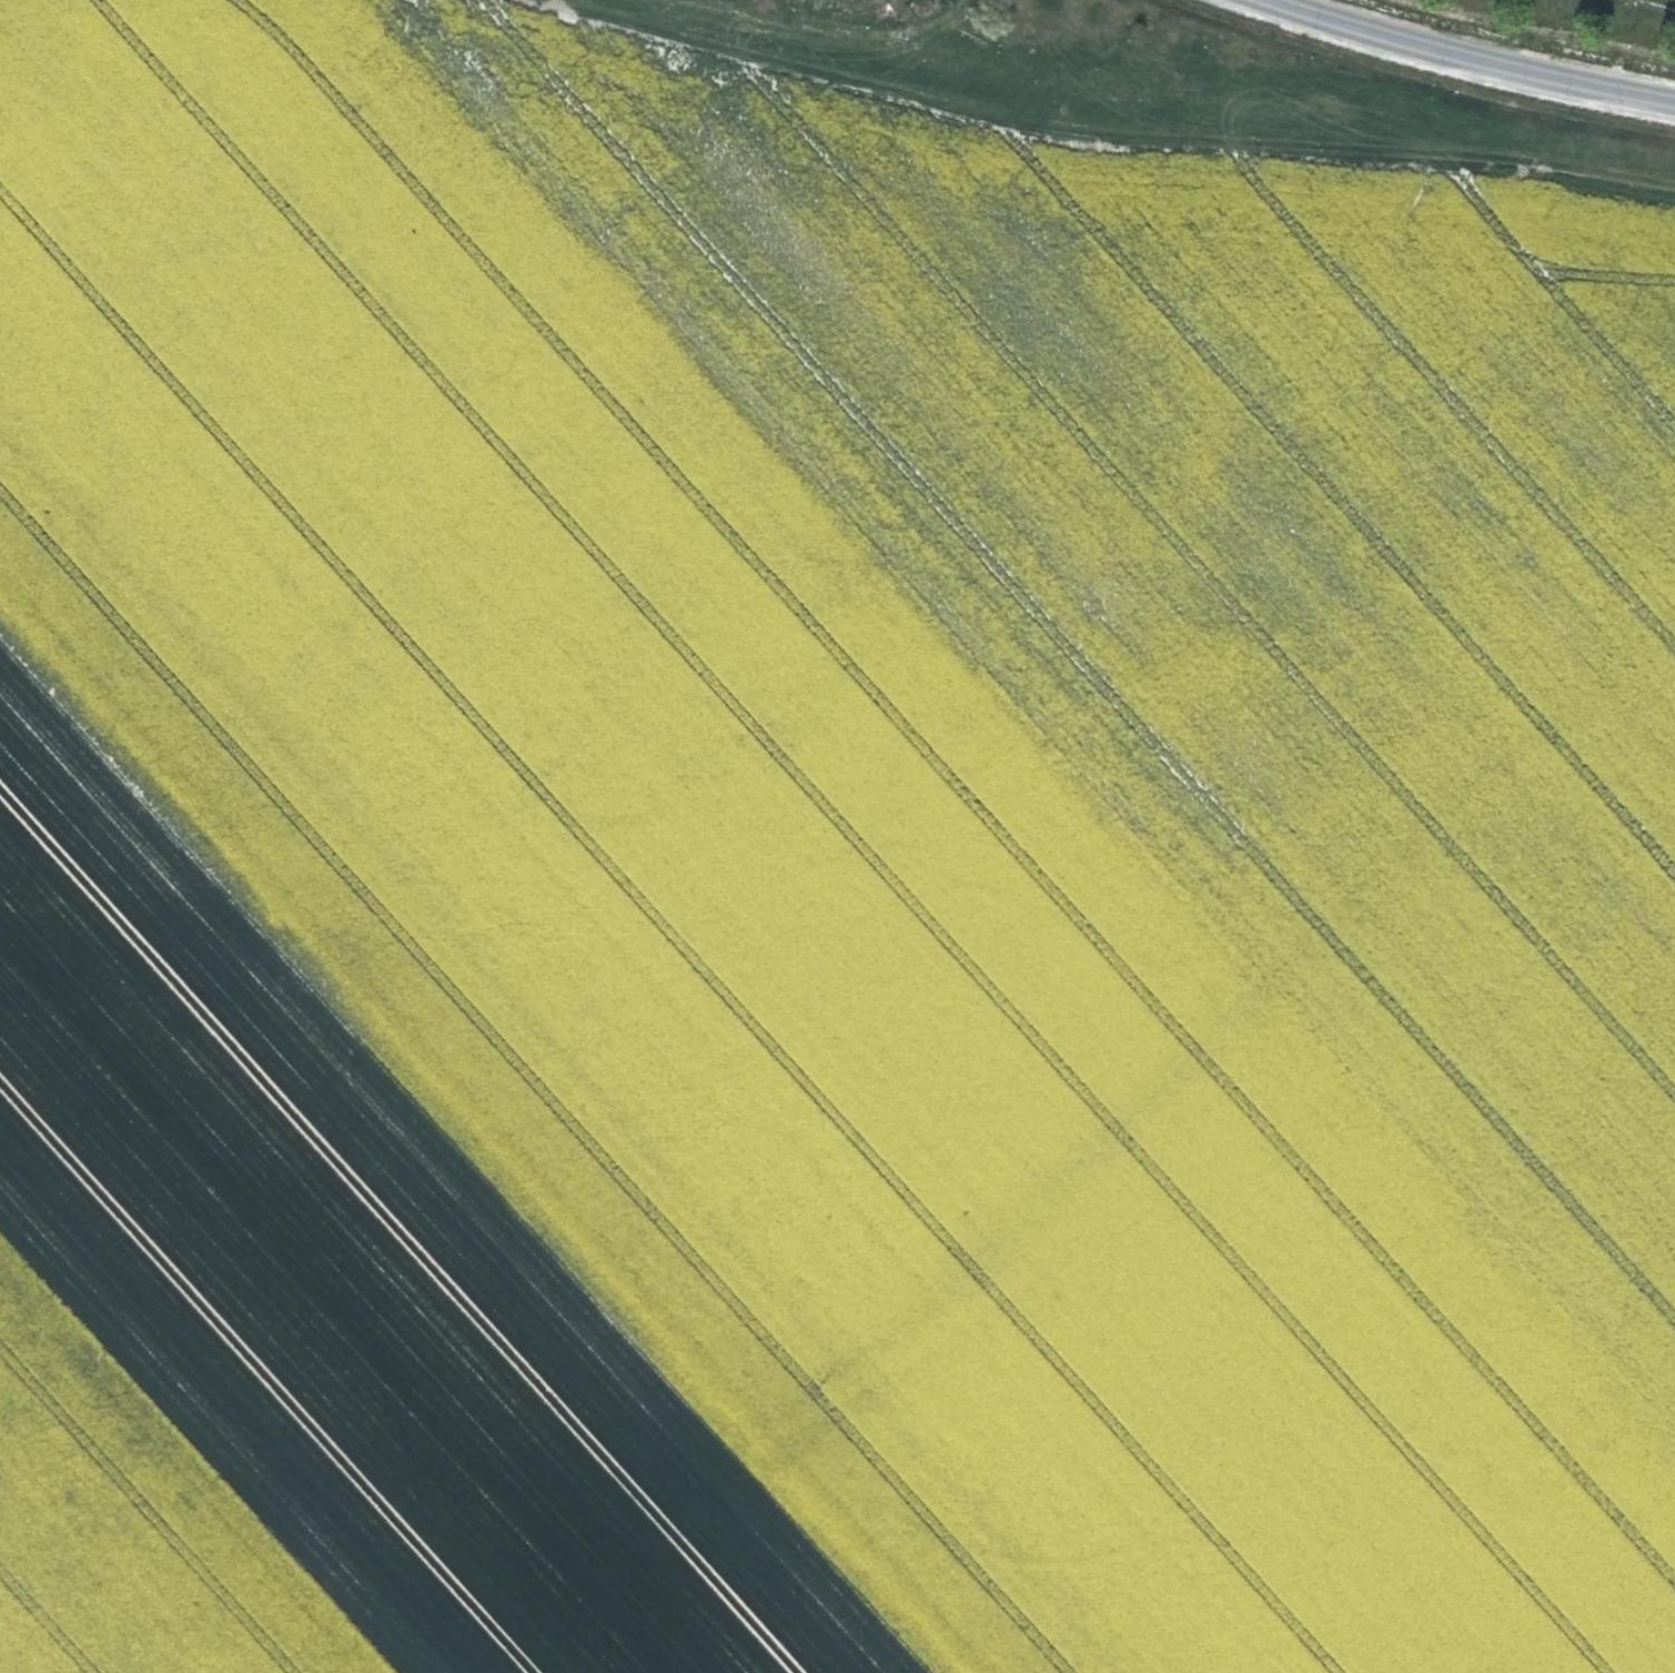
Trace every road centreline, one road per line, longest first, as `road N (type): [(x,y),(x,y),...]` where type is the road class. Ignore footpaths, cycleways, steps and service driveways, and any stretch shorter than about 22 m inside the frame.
road 1 (tertiary): [(1674,103),(1475,63),(1264,0)]

